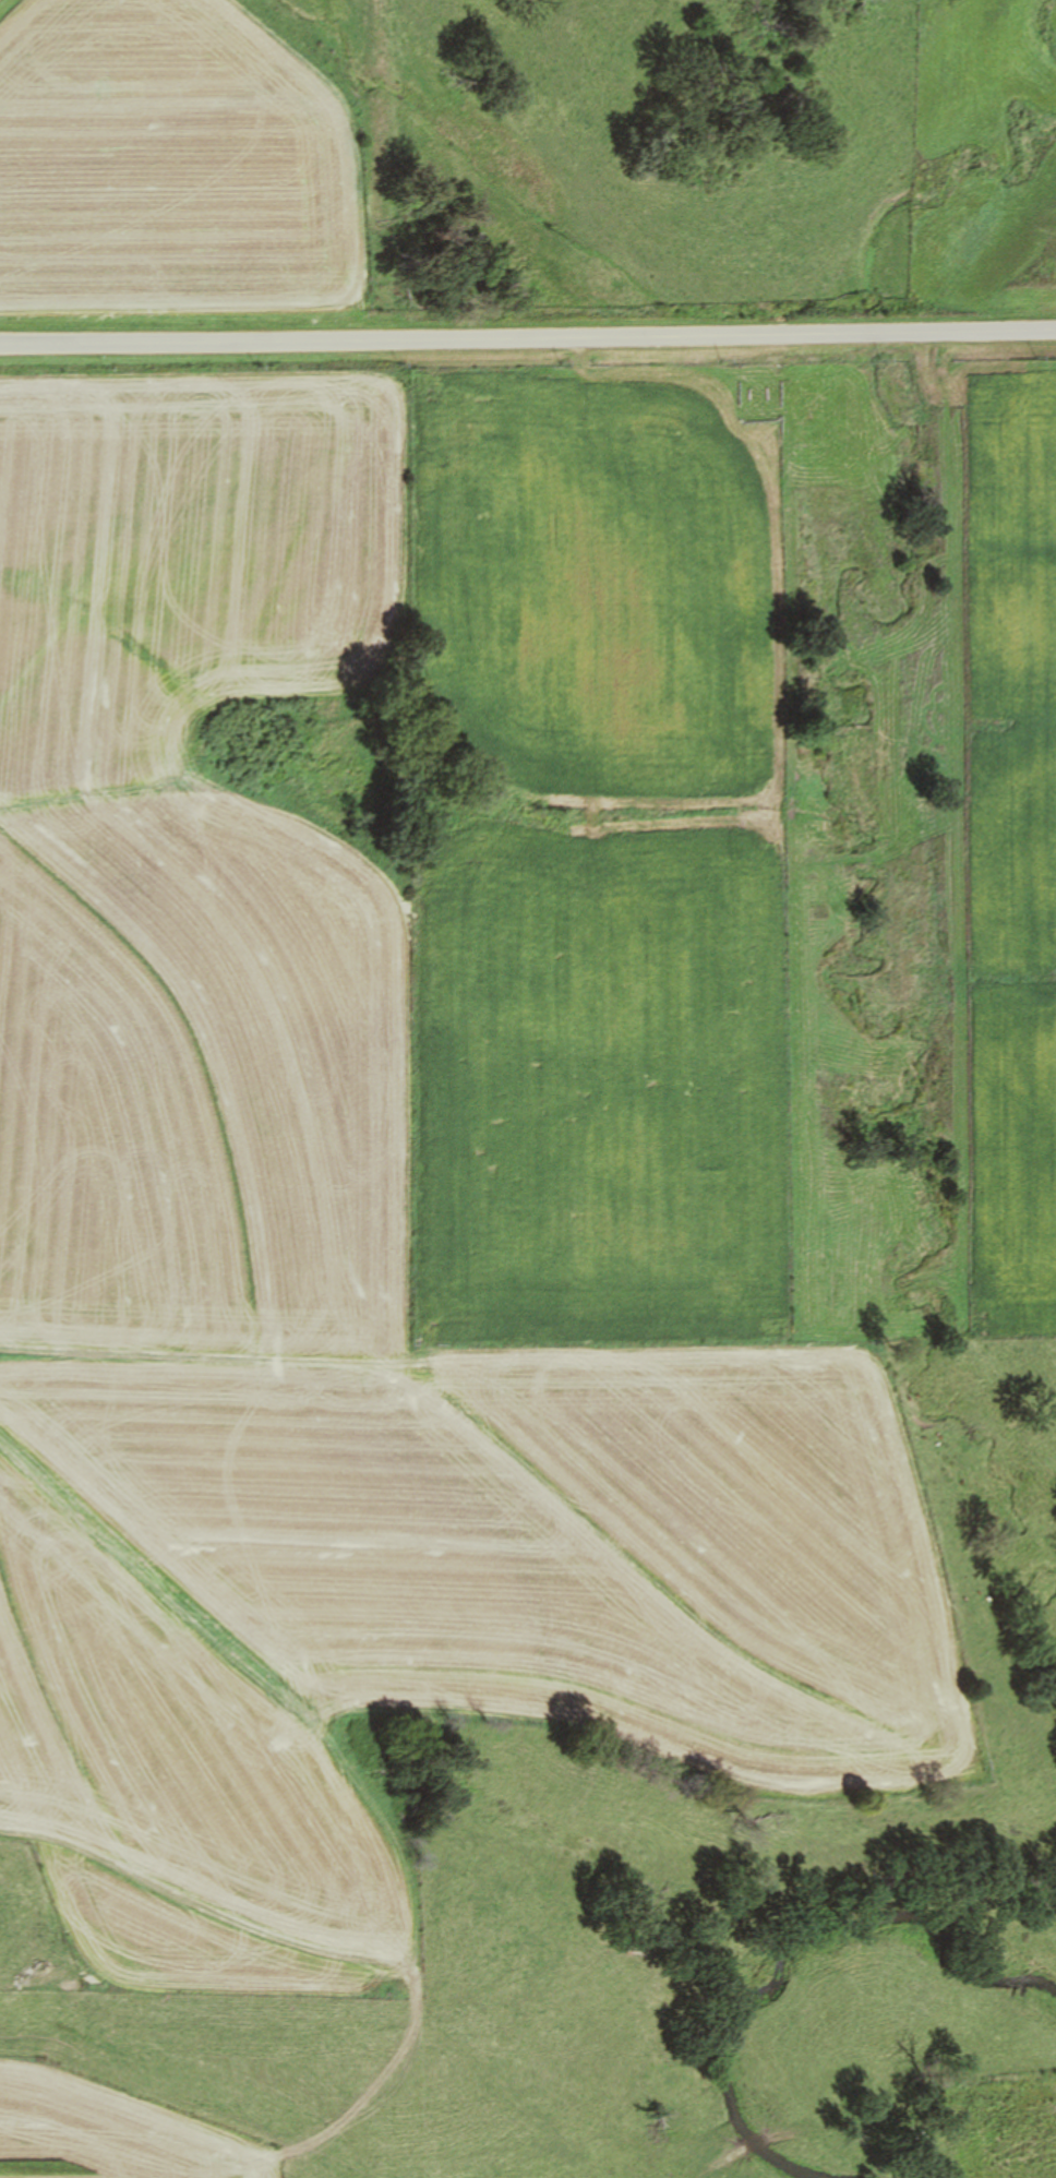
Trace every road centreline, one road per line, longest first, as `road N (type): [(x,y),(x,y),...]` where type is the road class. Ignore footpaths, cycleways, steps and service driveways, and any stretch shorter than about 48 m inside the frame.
road 1 (secondary): [(1055,329),(0,344)]

